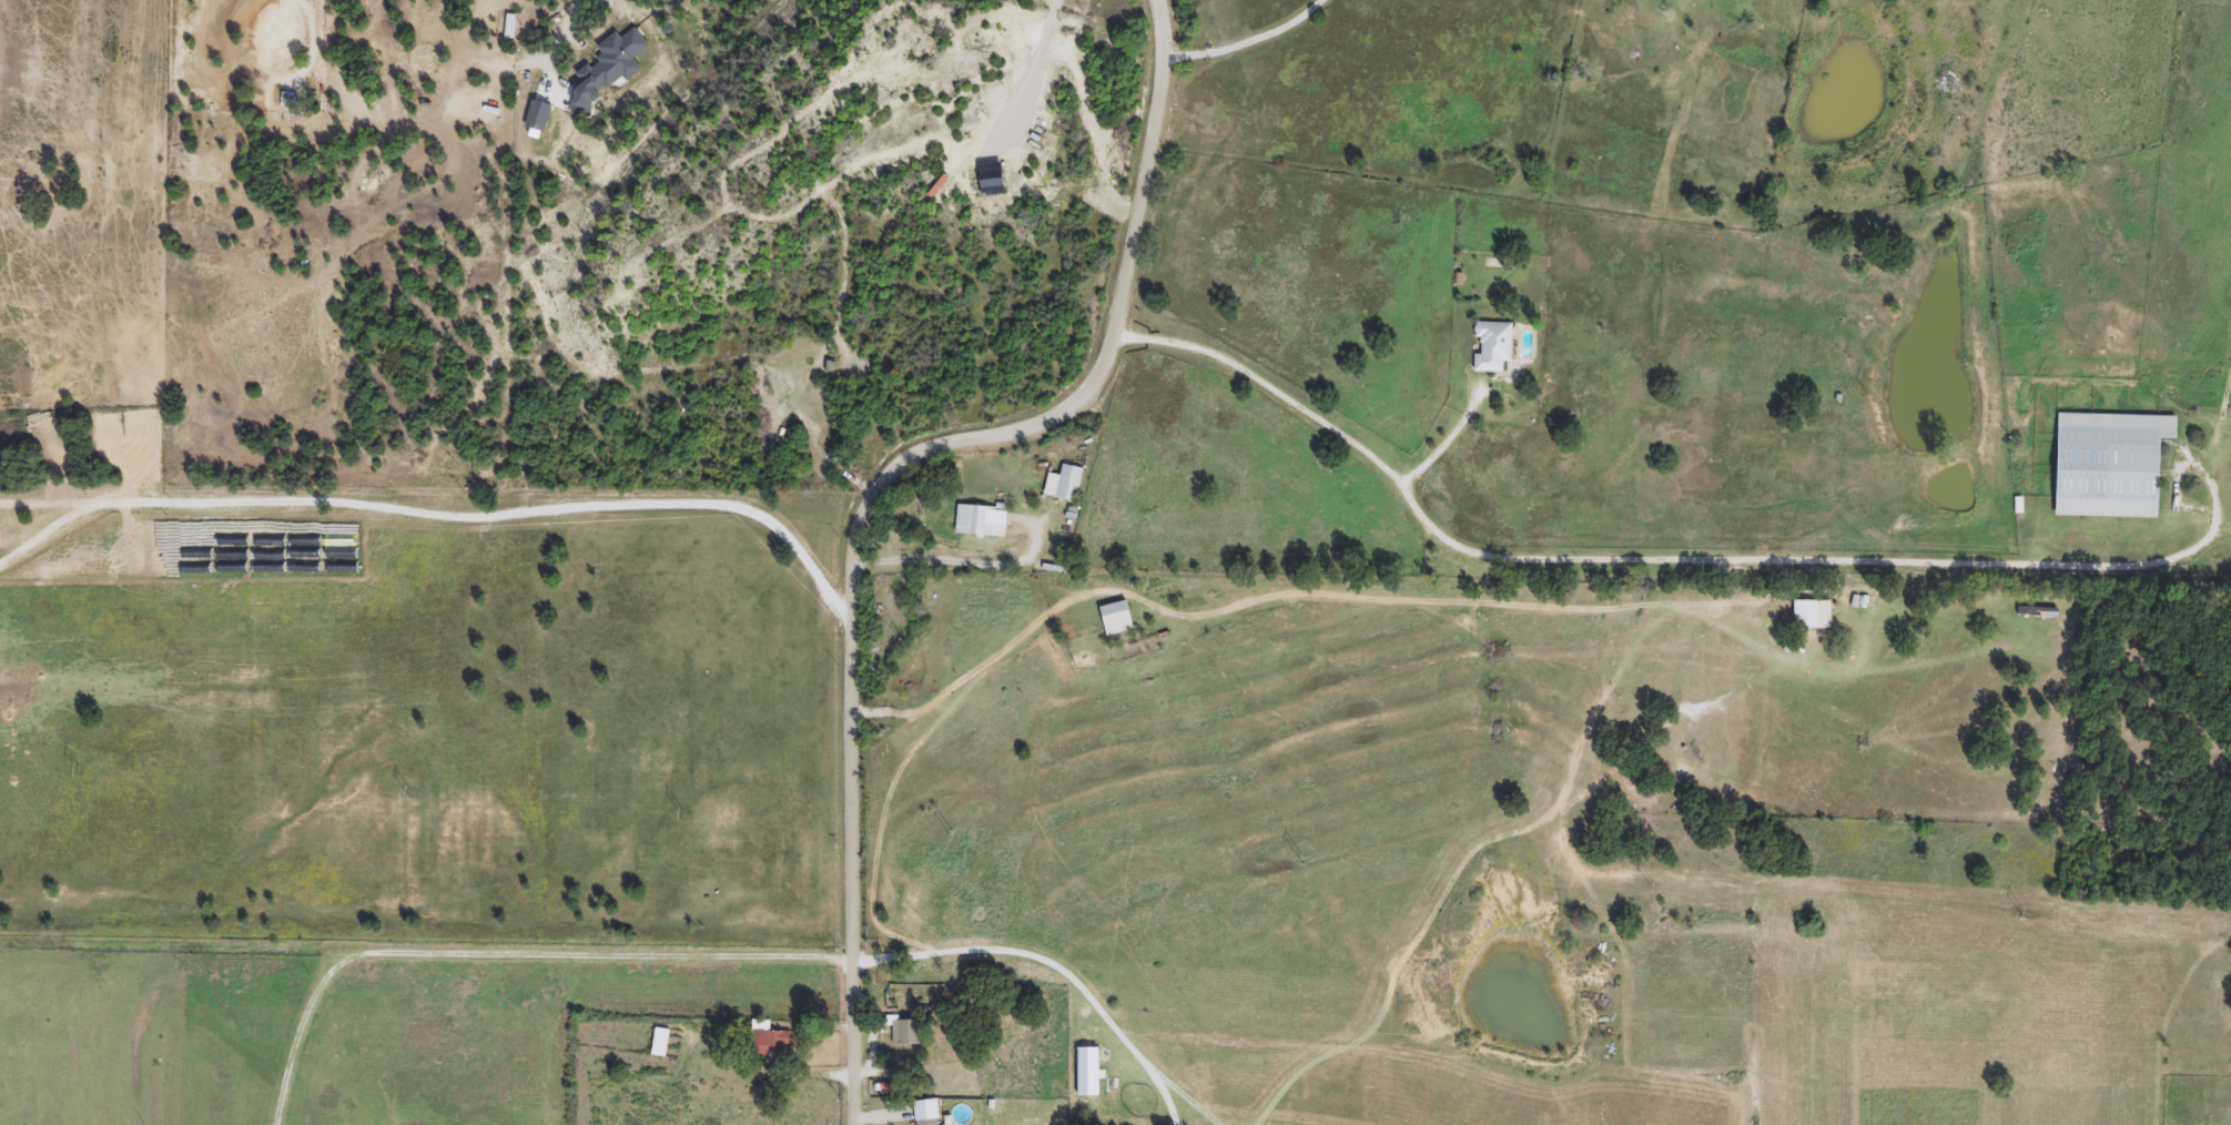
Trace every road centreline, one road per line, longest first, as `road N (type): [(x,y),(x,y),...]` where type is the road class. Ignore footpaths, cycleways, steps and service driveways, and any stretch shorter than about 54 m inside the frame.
road 1 (residential): [(854,1124),(854,553),(888,473),(930,445),(1031,426),(1085,395),(1116,341),(1159,85),(1157,0)]
road 2 (residential): [(851,957),(361,952),(0,936)]

